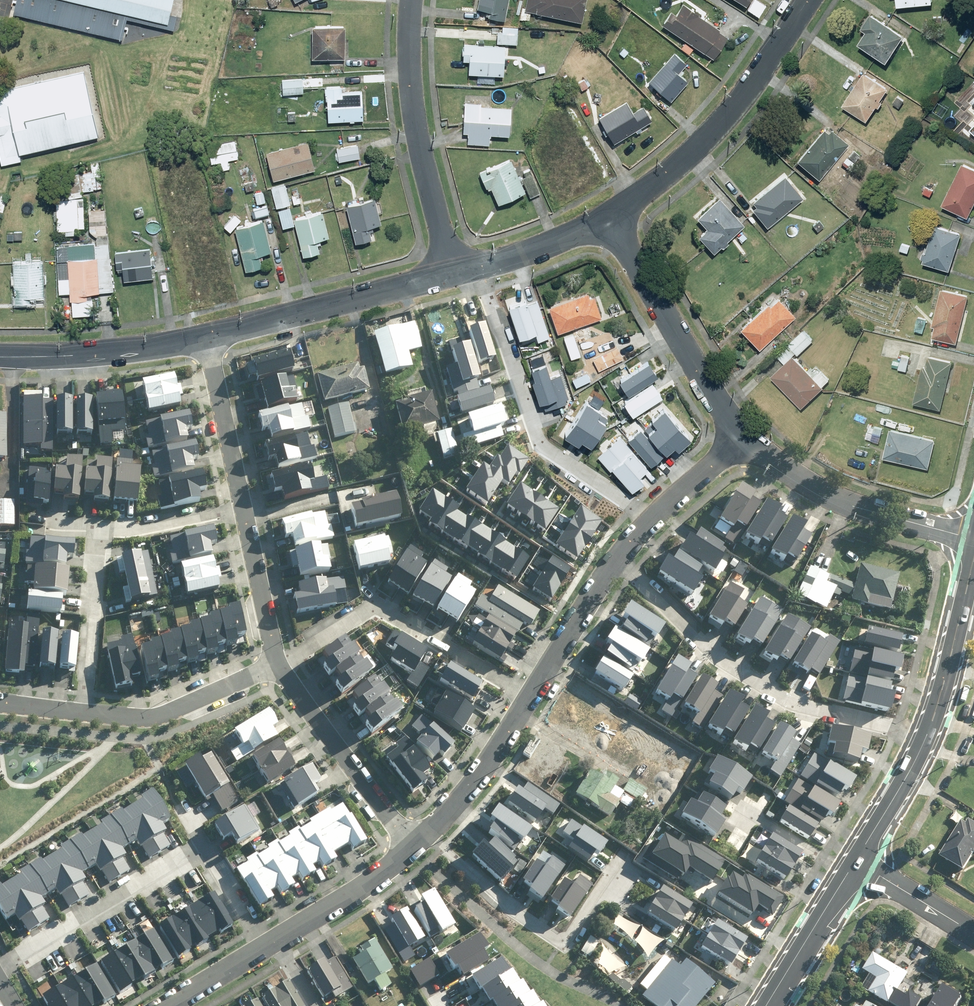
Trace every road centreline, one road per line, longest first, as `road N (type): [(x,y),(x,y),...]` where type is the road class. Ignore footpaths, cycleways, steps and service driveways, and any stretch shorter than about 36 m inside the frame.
road 1 (residential): [(618,558),(742,673),(808,704),(926,740)]
road 2 (residential): [(481,266),(538,437),(653,518)]
road 3 (residential): [(611,216),(715,131),(812,0)]
road 4 (residential): [(529,696),(376,605),(277,664)]
road 5 (residential): [(453,274),(416,130),(411,0)]
road 6 (residential): [(744,436),(611,216)]
road 7 (residential): [(973,539),(856,507),(780,468),(744,436)]
road 8 (residential): [(207,338),(453,274)]
road 9 (residential): [(205,846),(0,967)]
road 10 (residential): [(415,844),(277,664)]
road 11 (residential): [(0,357),(207,338)]
road 12 (residential): [(277,664),(156,718),(85,713)]
road 13 (residential): [(85,713),(99,526)]
road 14 (residential): [(529,696),(469,786),(415,844)]
road 15 (secondary): [(973,562),(926,740)]
road 16 (residential): [(243,509),(207,338)]
road 17 (residential): [(415,844),(276,940)]
road 18 (secondary): [(856,862),(770,1005)]
road 19 (residential): [(618,558),(529,696)]
road 20 (residential): [(277,664),(243,509)]
road 21 (residential): [(243,509),(161,525),(99,526)]
road 22 (secondary): [(926,740),(856,862)]
road 23 (residential): [(481,266),(611,216)]
road 24 (residential): [(856,862),(973,933)]
road 25 (residential): [(744,436),(653,518)]

